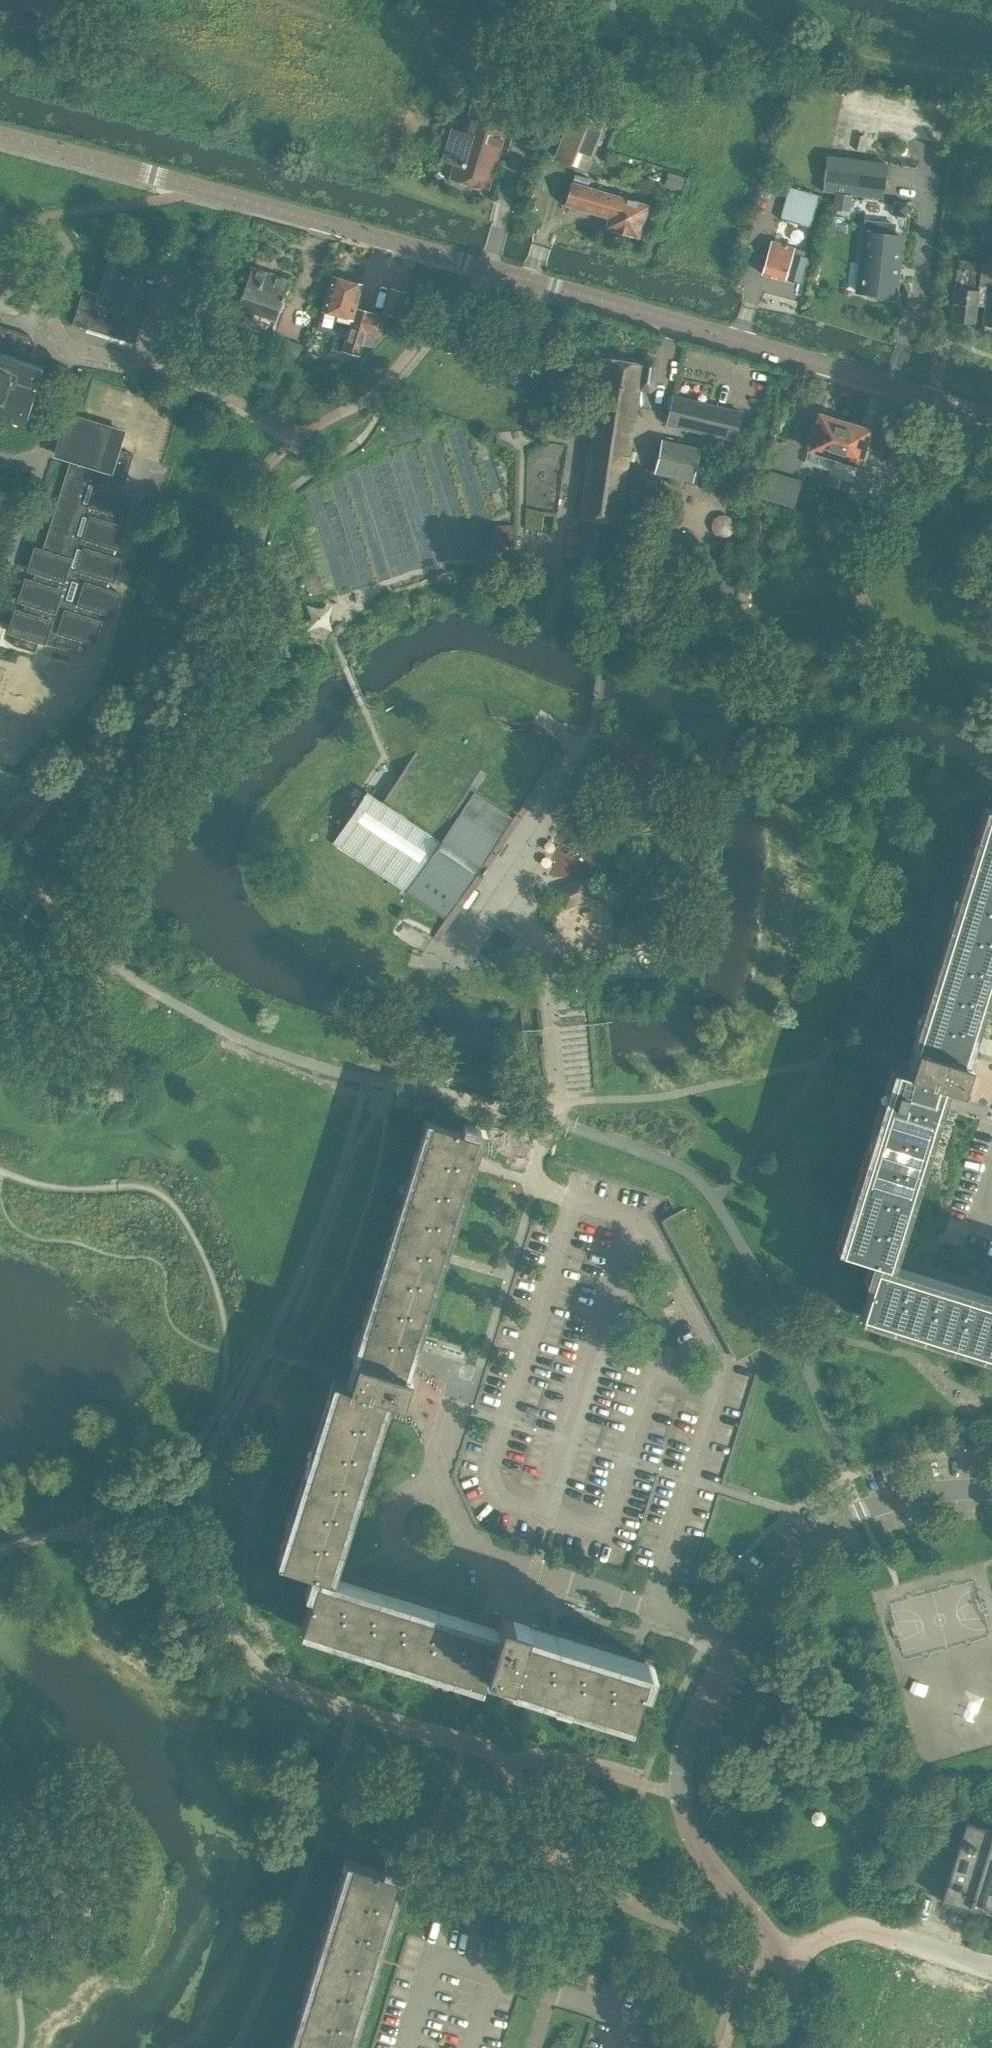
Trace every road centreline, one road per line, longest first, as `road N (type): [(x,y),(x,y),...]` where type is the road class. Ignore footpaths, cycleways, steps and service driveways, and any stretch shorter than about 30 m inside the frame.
road 1 (unclassified): [(782,2047),(787,1978),(708,1863),(684,1810),(682,1748),(695,1711),(774,1582),(833,1531),(905,1497),(991,1487)]
road 2 (residential): [(991,416),(486,269)]
road 3 (unclassified): [(486,269),(0,136)]
road 4 (residential): [(0,283),(17,295),(45,298),(66,274),(61,247),(28,227),(0,228)]

